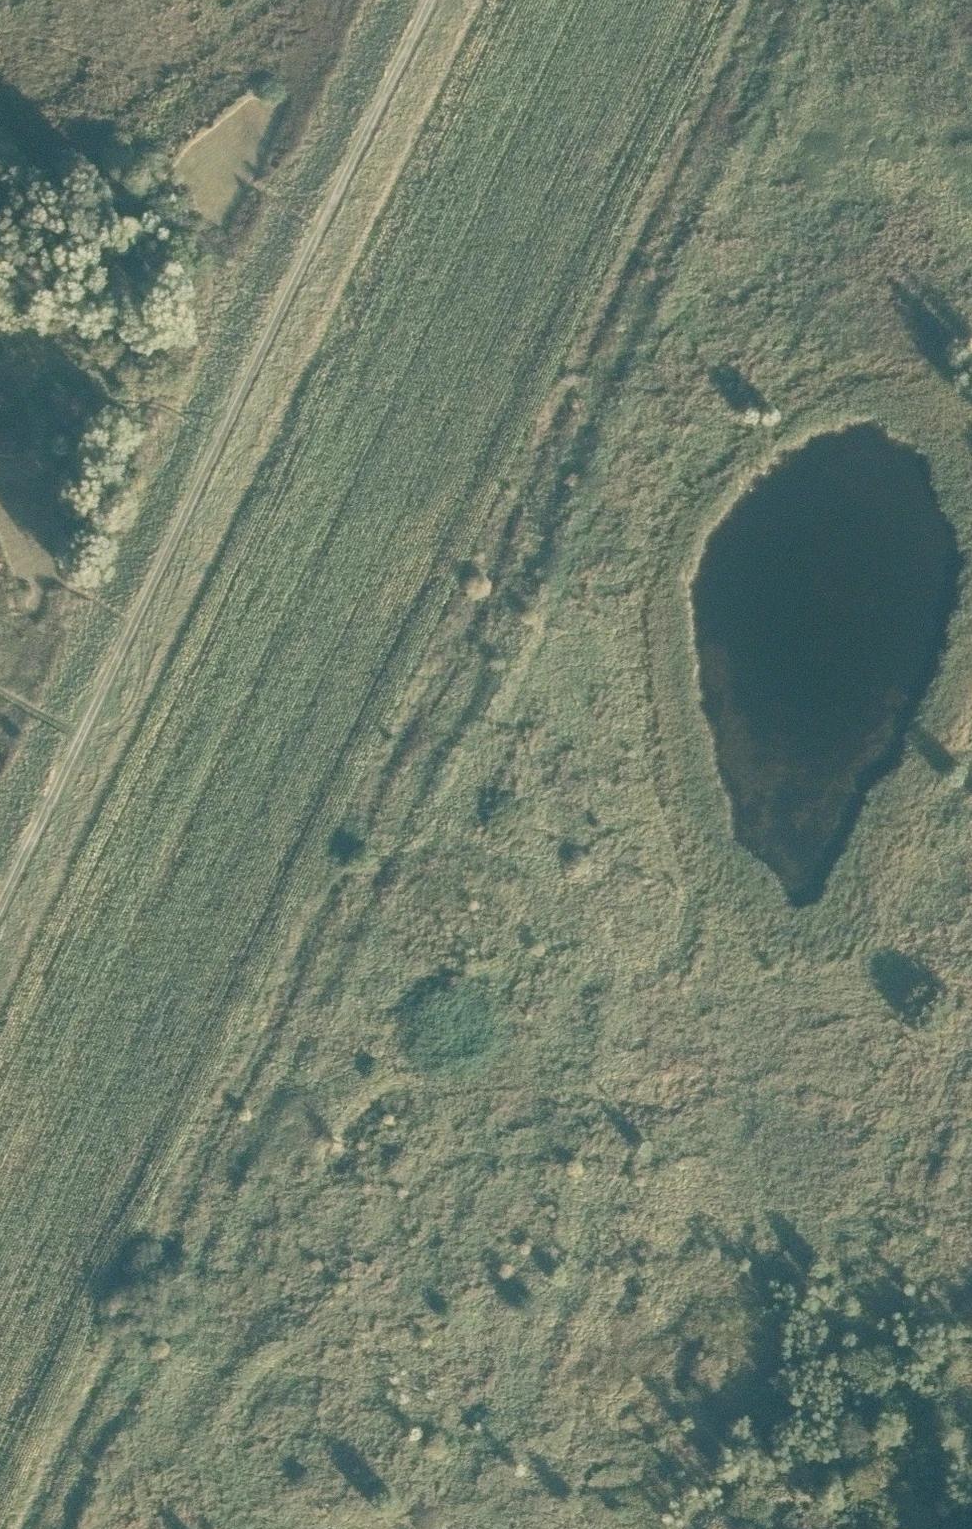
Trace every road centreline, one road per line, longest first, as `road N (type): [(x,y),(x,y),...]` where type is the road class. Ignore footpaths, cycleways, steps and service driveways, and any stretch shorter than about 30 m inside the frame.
road 1 (track): [(0,929),(439,0)]

